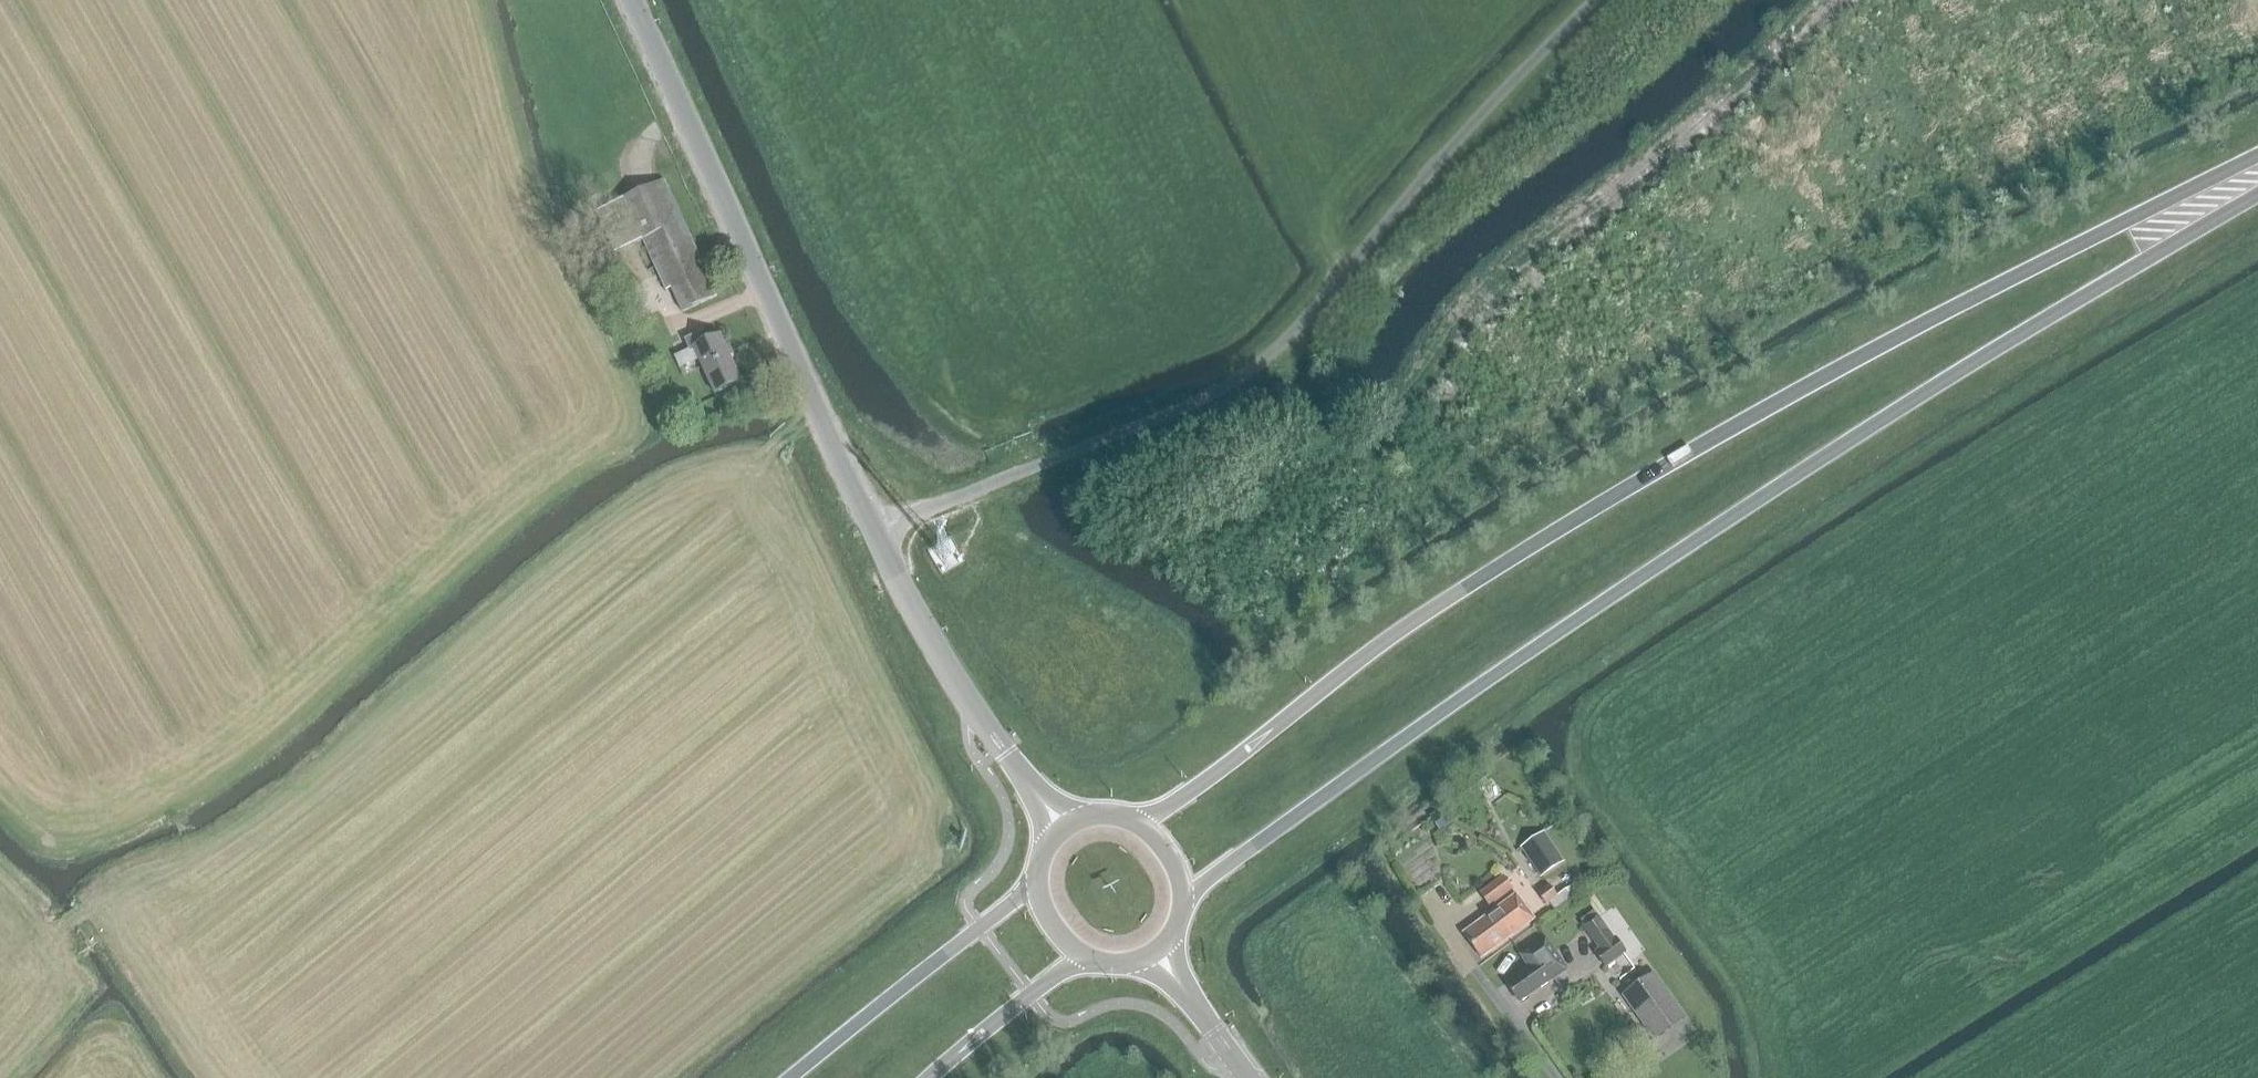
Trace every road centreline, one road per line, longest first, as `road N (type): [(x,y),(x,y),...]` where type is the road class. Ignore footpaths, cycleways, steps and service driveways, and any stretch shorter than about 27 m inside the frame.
road 1 (primary): [(2257,152),(1822,374),(1614,492),(1386,635),(1266,735),(1158,810),(1130,815)]
road 2 (primary): [(1181,904),(1315,800),(1864,428),(2257,193)]
road 3 (unclassified): [(874,532),(1218,390),(1284,342),(1592,0)]
road 4 (tertiary): [(874,532),(632,0)]
road 5 (tertiary): [(1058,829),(971,705),(874,532)]
road 6 (primary): [(1036,872),(1019,894),(789,1077)]
road 7 (primary): [(930,1077),(1031,995),(1093,958)]
road 8 (tertiary): [(1248,1077),(1155,951)]

